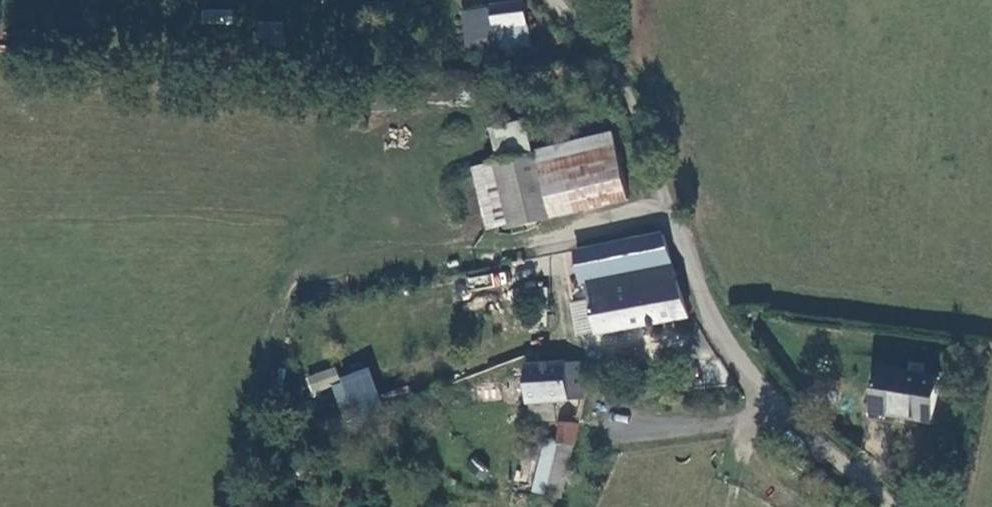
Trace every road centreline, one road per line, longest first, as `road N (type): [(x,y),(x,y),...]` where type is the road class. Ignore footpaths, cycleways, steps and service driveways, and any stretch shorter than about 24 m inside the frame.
road 1 (unclassified): [(614,53),(666,204),(733,345),(887,506)]

